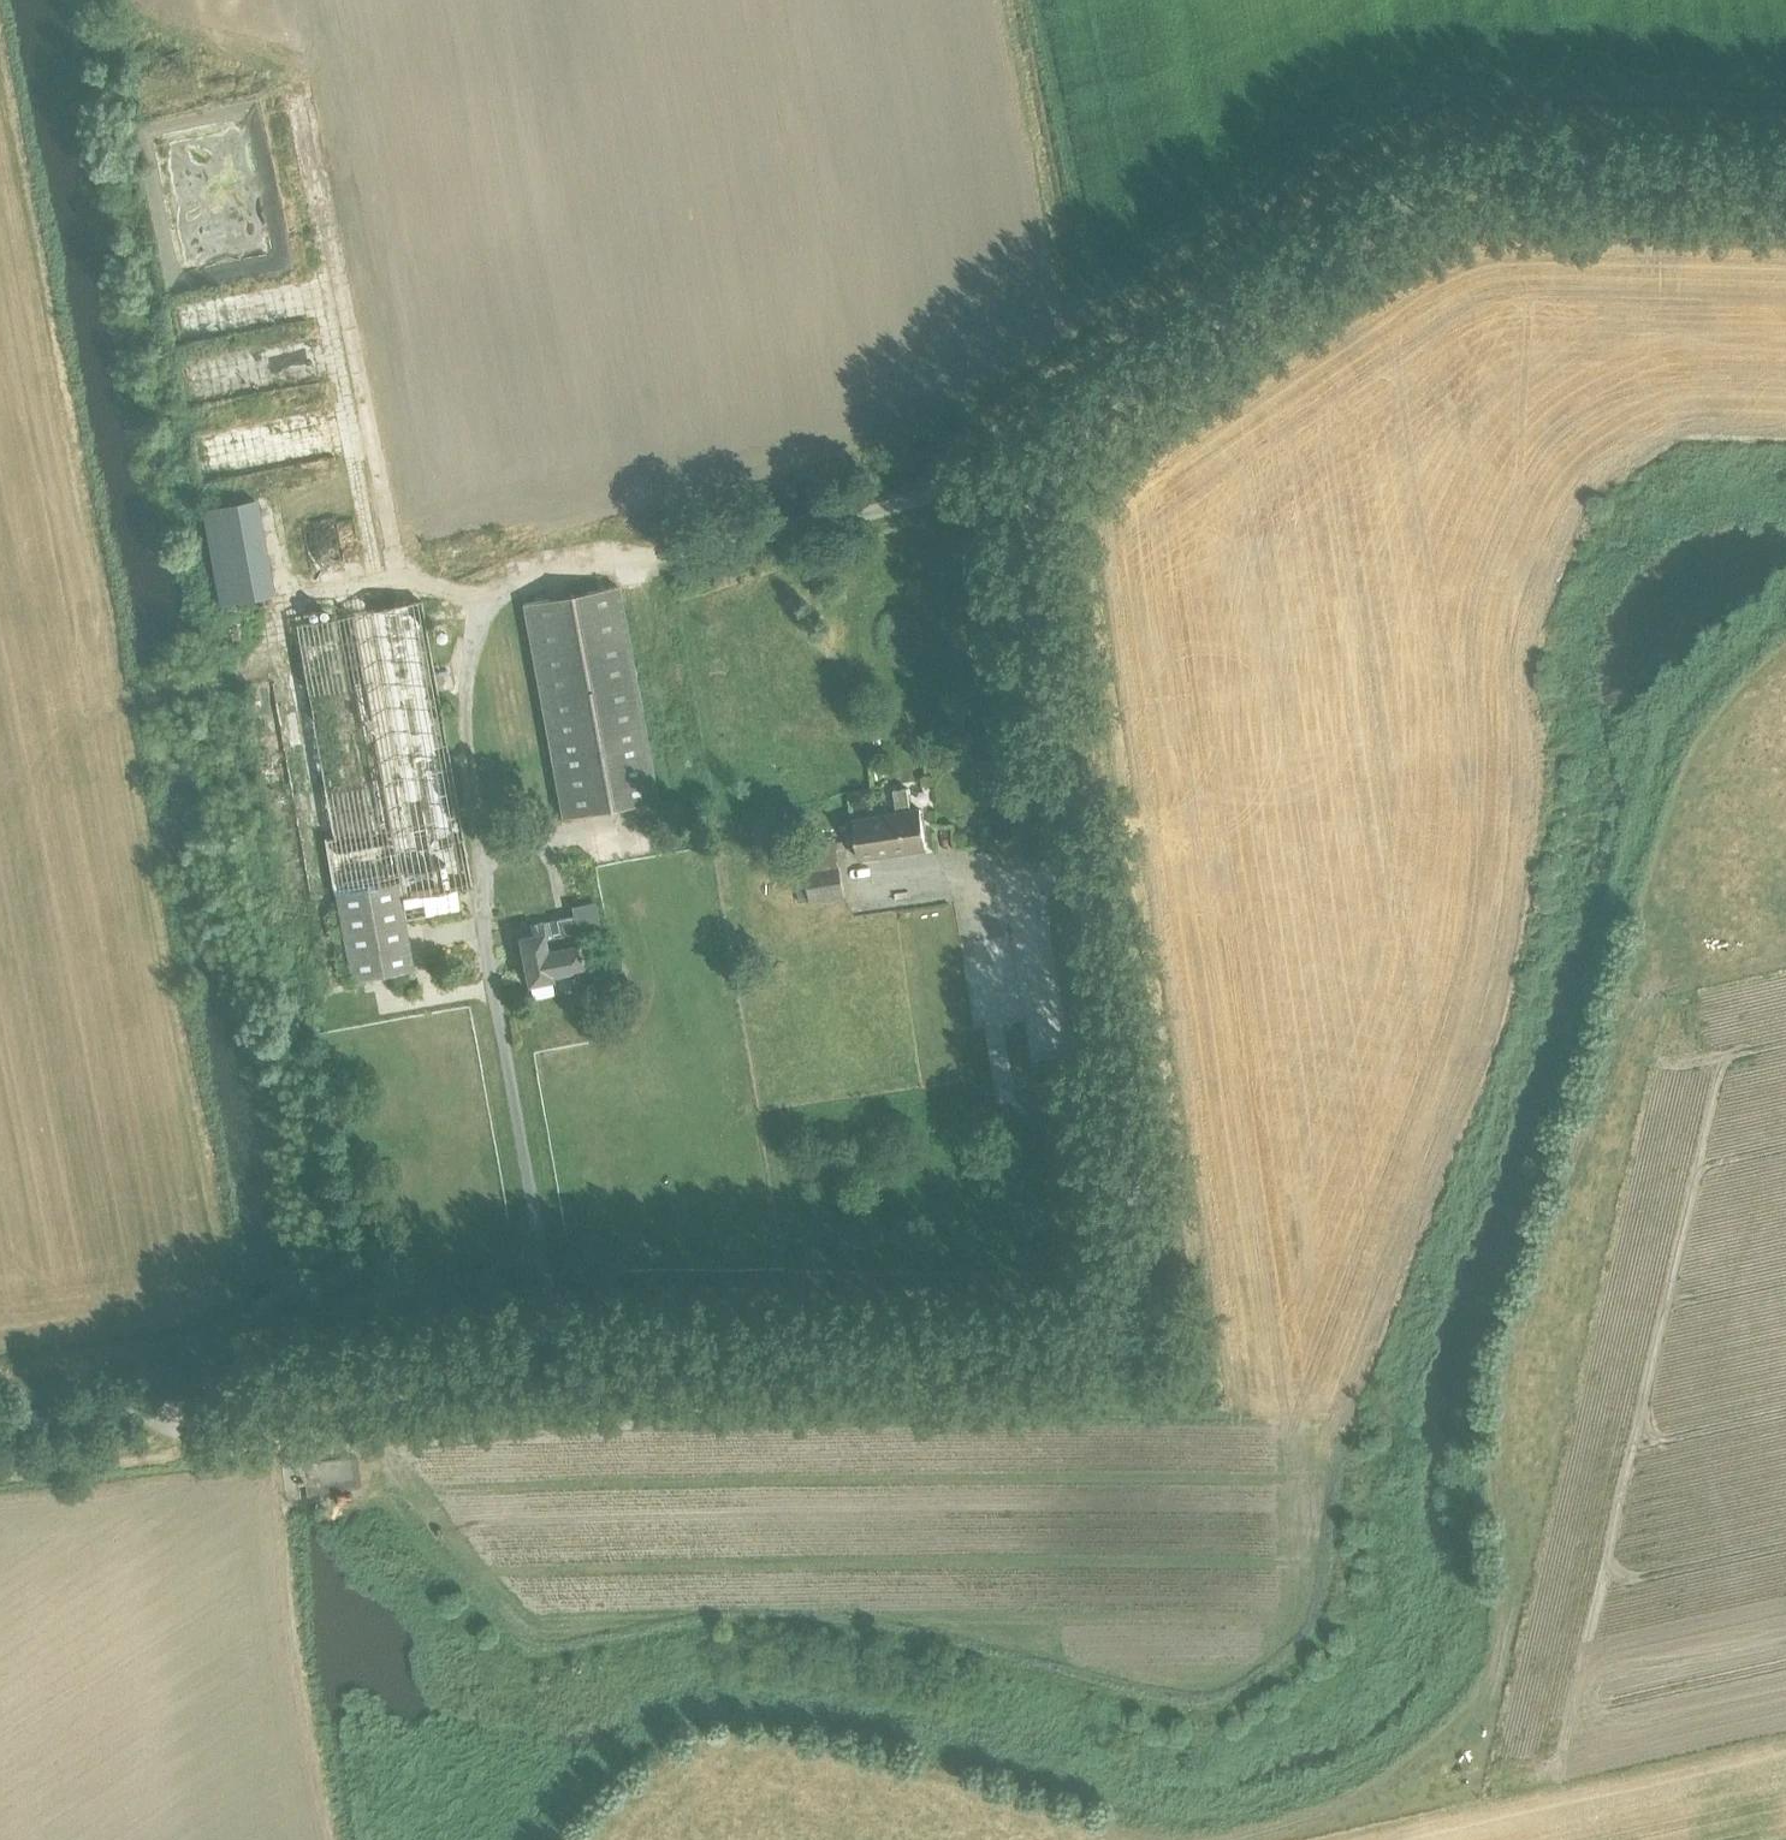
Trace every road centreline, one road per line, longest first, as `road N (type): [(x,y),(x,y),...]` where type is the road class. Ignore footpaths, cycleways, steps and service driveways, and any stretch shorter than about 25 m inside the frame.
road 1 (unclassified): [(0,1408),(317,1371),(1107,1334),(1141,1297),(1146,1249),(1029,519),(1061,455),(1105,402),(1142,373),(1318,250),(1448,177),(1529,161),(1785,171)]

